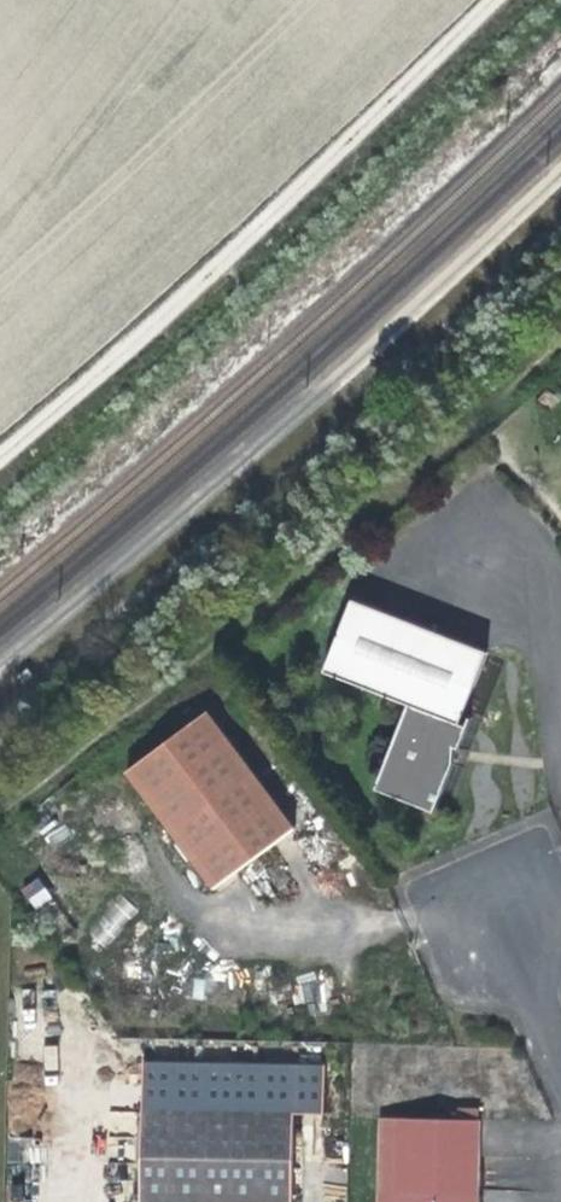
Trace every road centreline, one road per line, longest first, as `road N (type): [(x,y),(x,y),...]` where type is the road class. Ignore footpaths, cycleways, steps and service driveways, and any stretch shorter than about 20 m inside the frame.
road 1 (track): [(0,803),(415,468),(560,335)]
road 2 (track): [(0,456),(146,332),(494,0)]
road 3 (unclassified): [(560,1058),(498,923)]

